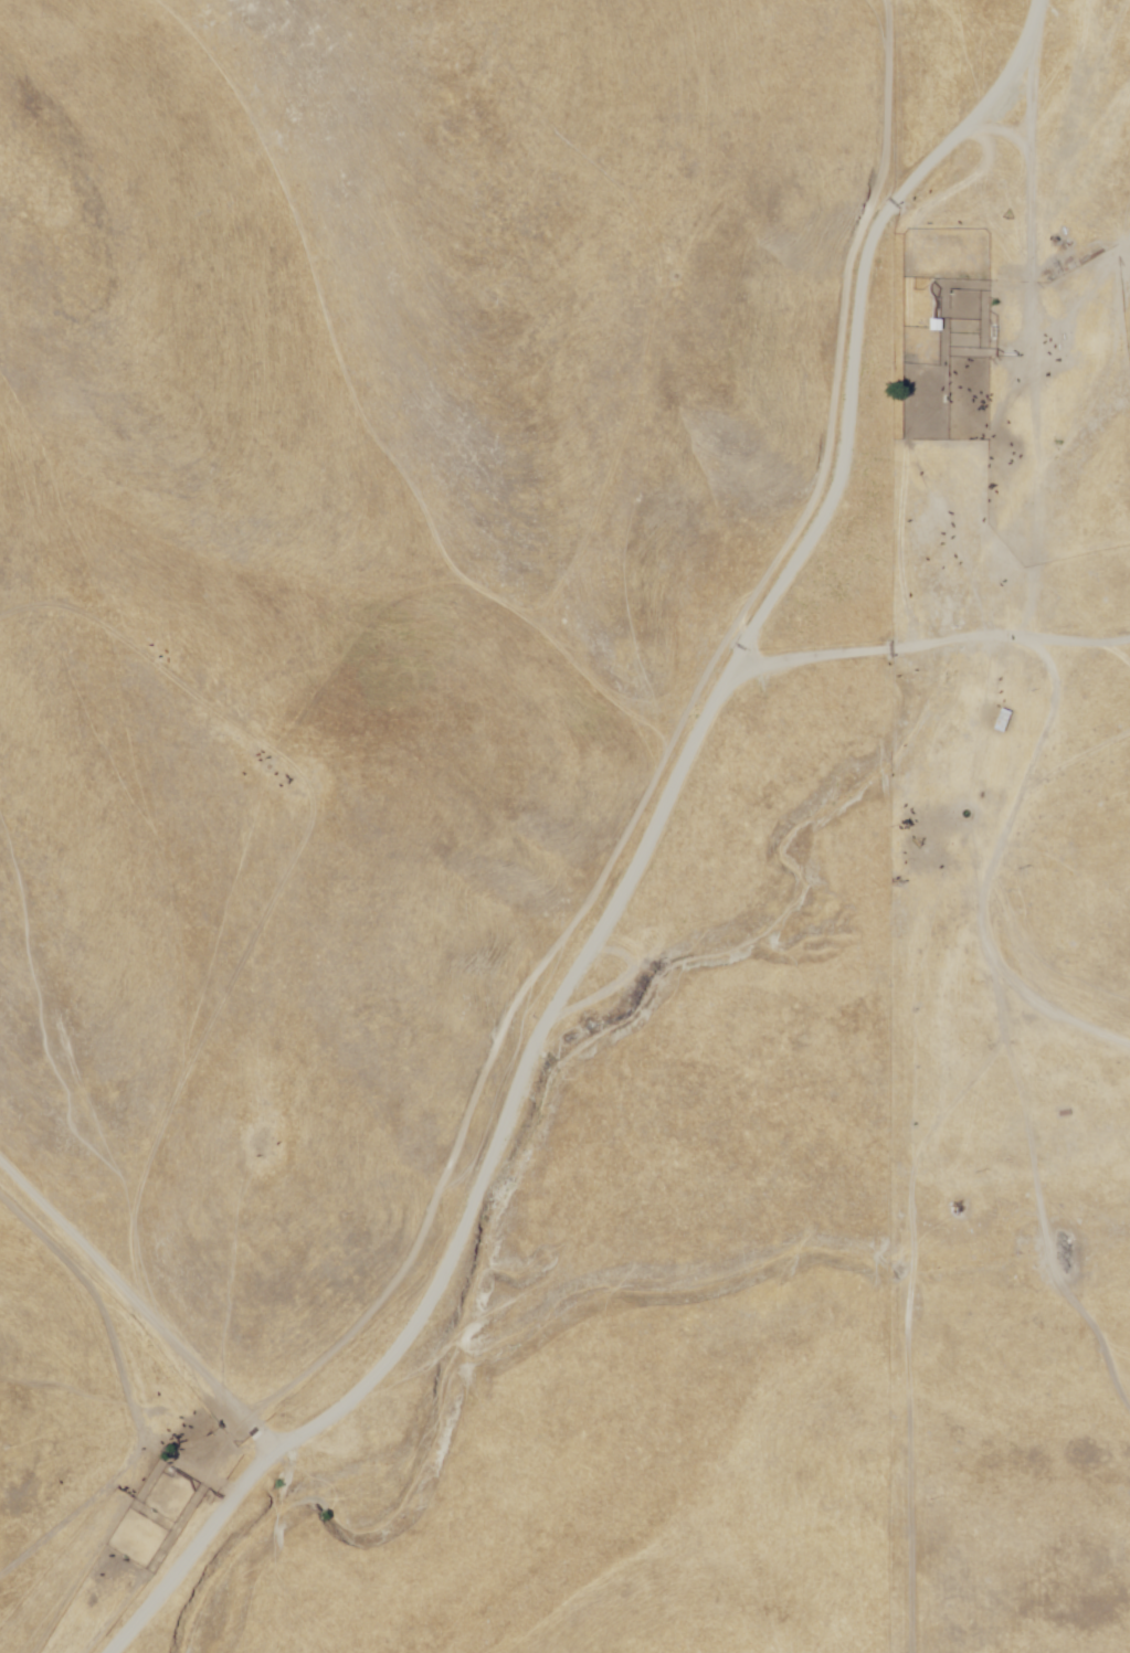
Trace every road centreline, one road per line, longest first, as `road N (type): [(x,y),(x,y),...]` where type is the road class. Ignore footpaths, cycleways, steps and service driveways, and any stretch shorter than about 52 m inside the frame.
road 1 (residential): [(91,1652),(223,1536),(298,1492),(393,1375),(580,823),(647,743),(742,693),(943,681)]
road 2 (residential): [(1129,1091),(1047,1066),(978,1007),(943,932),(943,681),(1001,576),(1018,489),(1018,59),(1039,0)]
road 3 (track): [(376,1397),(509,1314),(855,1188),(1129,1135)]
road 4 (residential): [(27,1652),(21,1403),(0,1360)]
road 5 (residential): [(943,681),(1024,646),(1105,635),(1129,623)]

